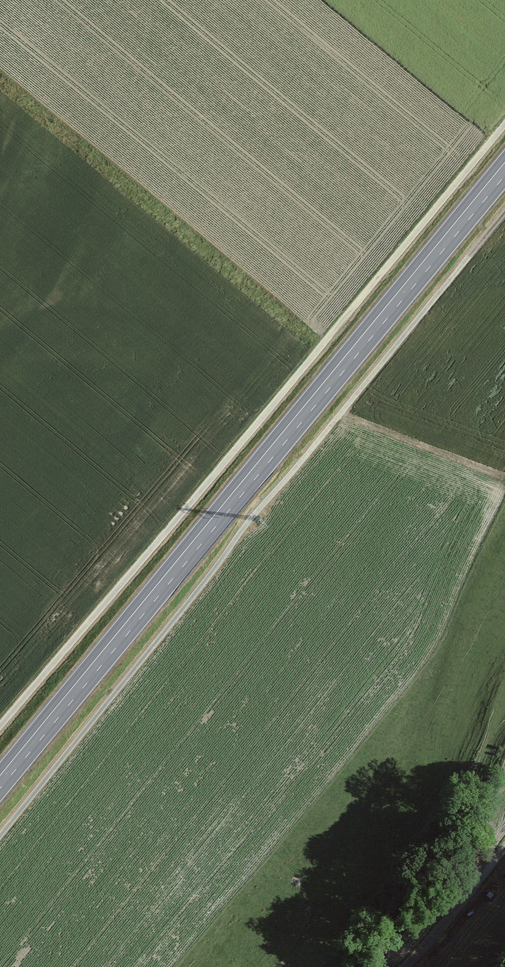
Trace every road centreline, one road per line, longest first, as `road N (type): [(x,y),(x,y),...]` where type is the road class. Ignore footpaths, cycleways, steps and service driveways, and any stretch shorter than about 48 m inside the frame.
road 1 (track): [(0,835),(504,213)]
road 2 (primary): [(504,169),(0,782)]
road 3 (track): [(0,726),(504,124)]
road 4 (unclassified): [(504,847),(405,966)]

